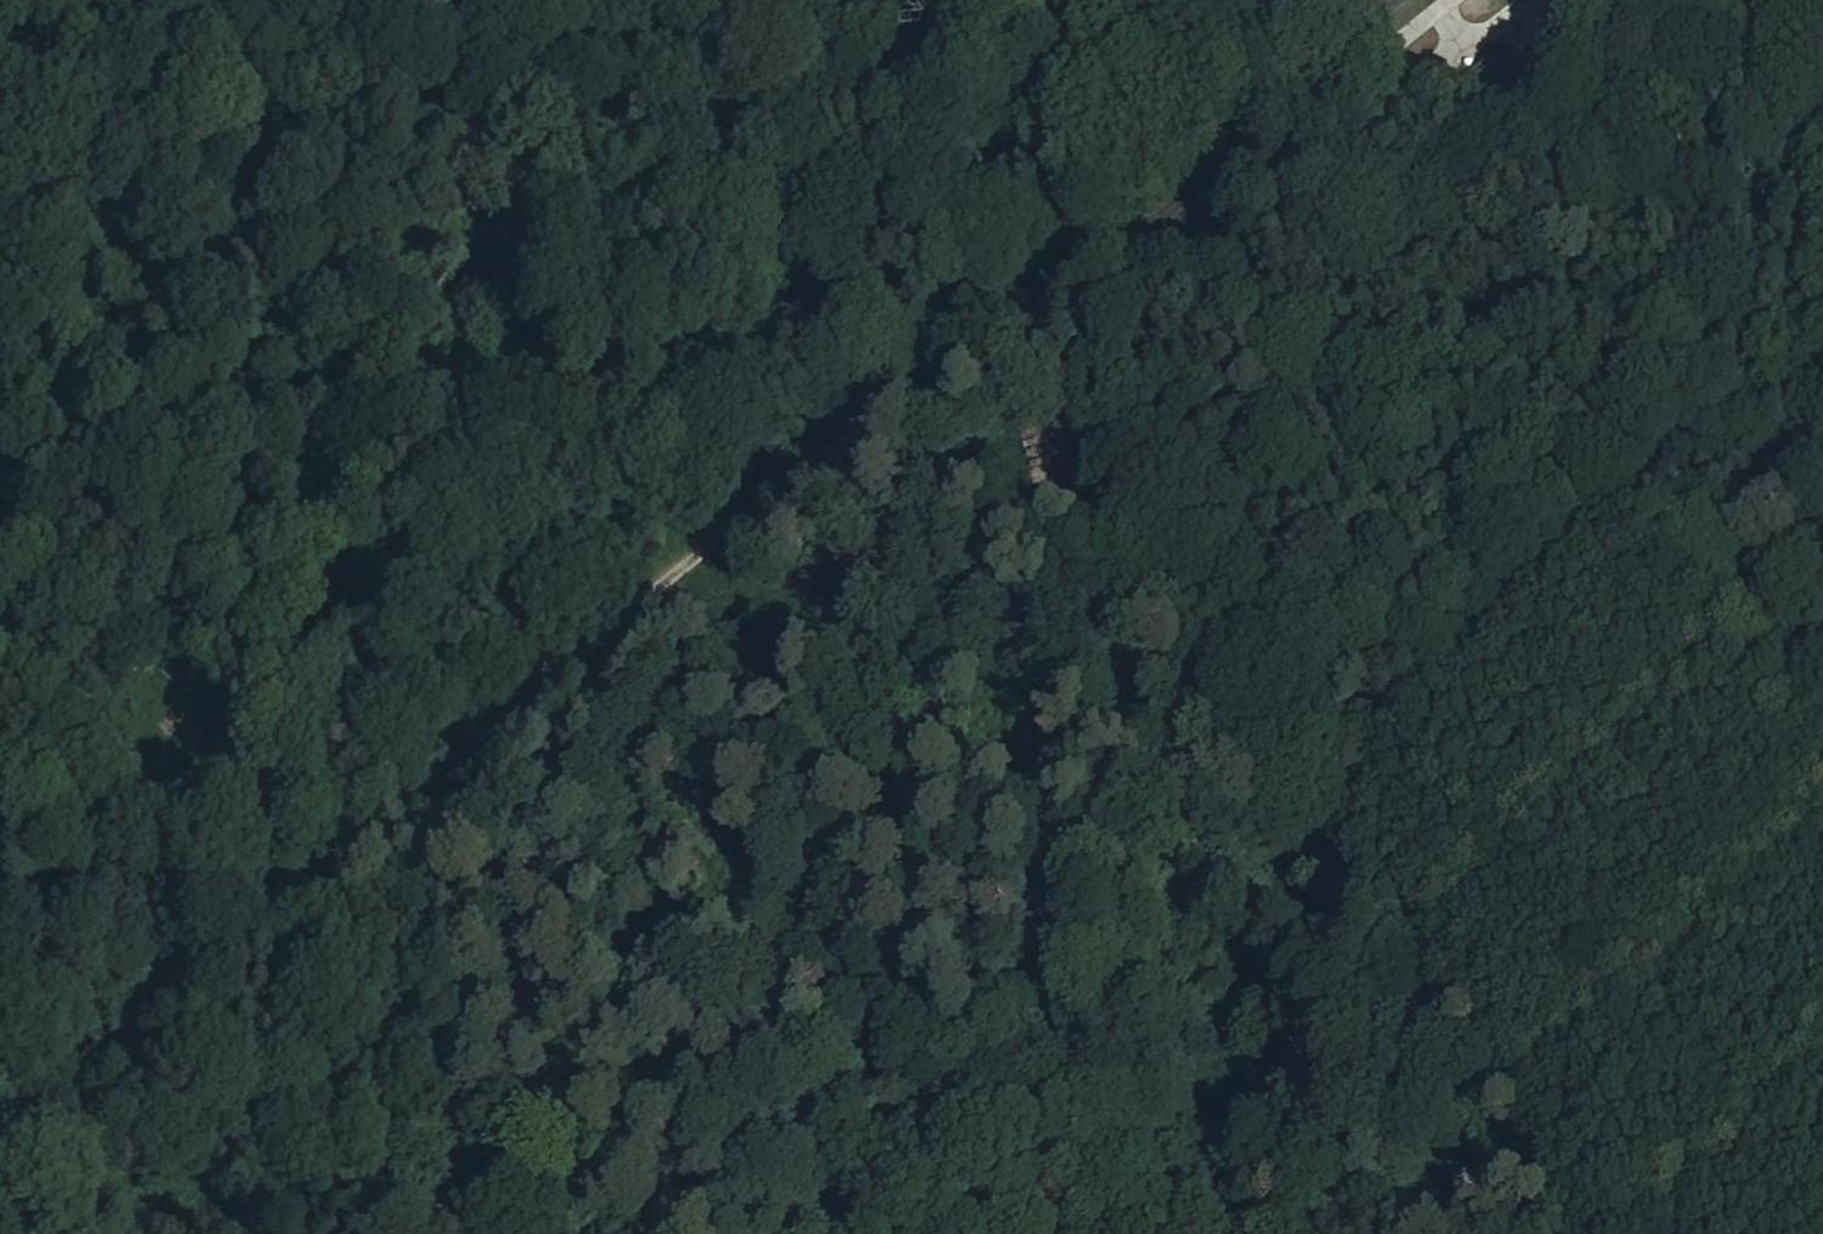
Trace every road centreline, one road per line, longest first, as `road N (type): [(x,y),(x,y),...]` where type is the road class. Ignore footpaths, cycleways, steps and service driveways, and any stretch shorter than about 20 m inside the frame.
road 1 (track): [(0,1114),(759,522),(1505,0)]

